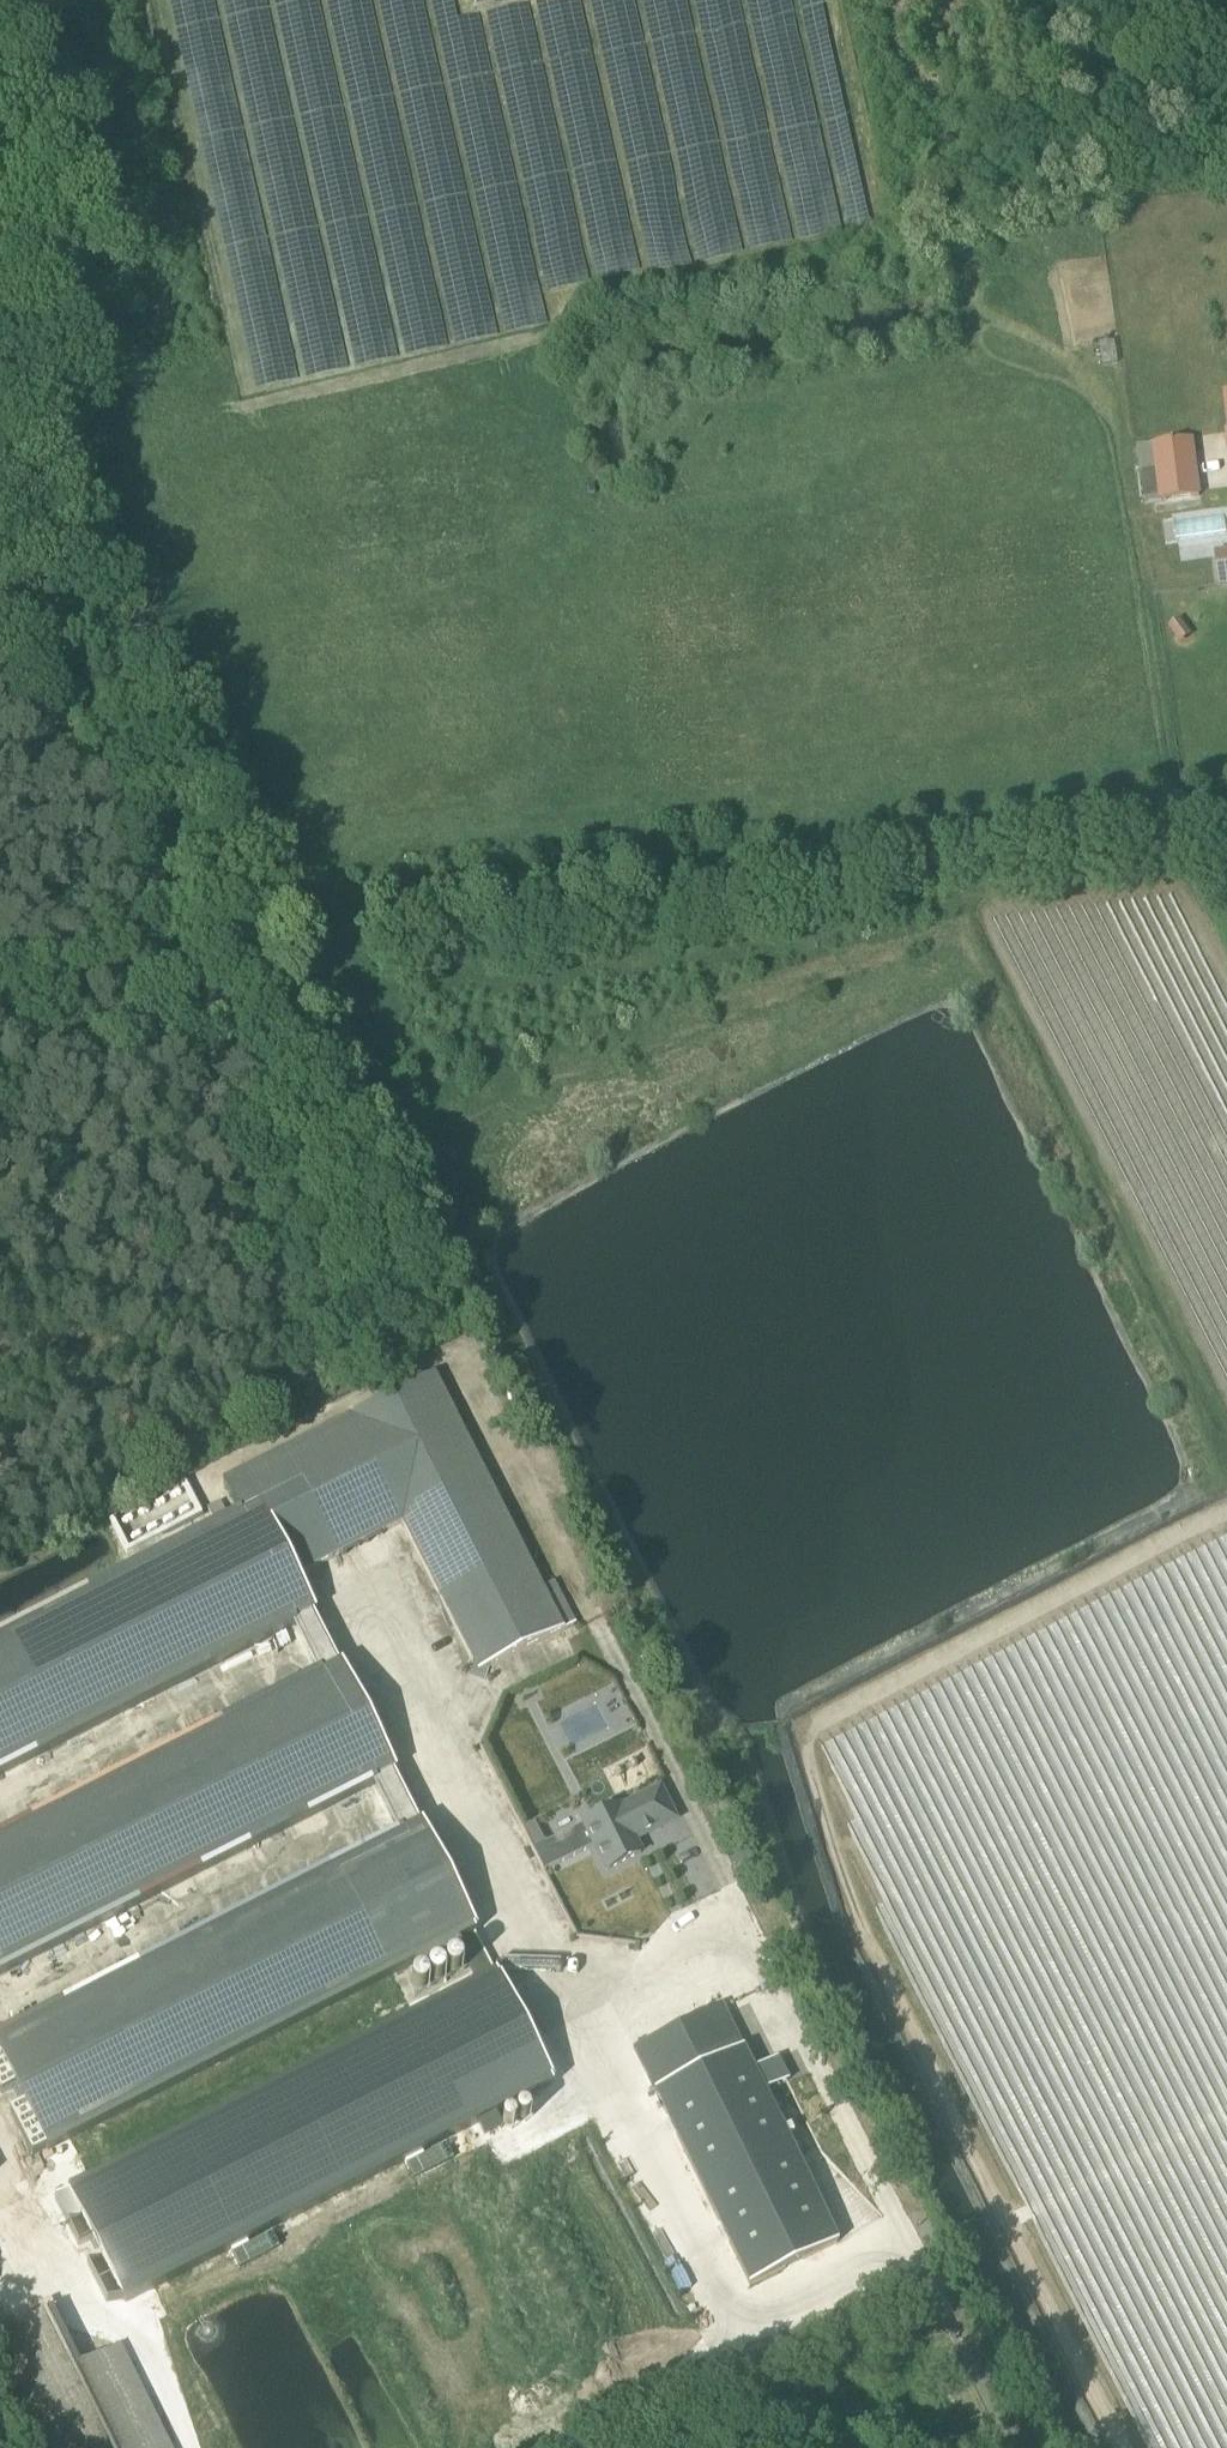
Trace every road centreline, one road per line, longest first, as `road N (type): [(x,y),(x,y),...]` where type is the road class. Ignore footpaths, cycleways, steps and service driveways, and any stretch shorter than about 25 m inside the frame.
road 1 (track): [(266,945),(398,902),(1226,796)]
road 2 (track): [(971,2144),(1130,2447)]
road 3 (track): [(0,1077),(266,945)]
road 4 (track): [(266,945),(0,974)]

